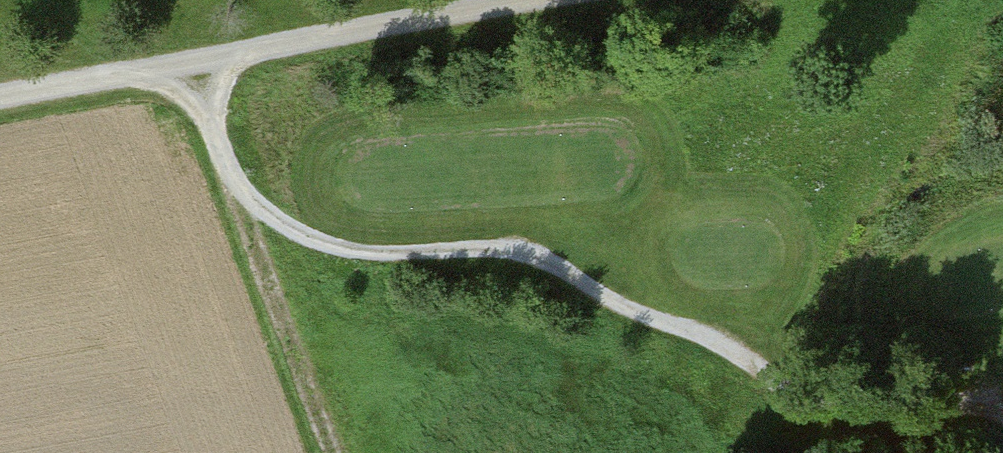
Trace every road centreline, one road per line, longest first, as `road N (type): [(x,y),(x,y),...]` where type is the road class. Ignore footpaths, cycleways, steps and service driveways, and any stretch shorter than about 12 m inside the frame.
road 1 (track): [(196,70),(225,171),(255,207),(314,240),(362,252),(486,247),(531,255),(642,315),(708,334),(833,413),(967,407),(1002,416)]
road 2 (track): [(600,0),(0,104)]
road 3 (track): [(225,171),(330,452)]

